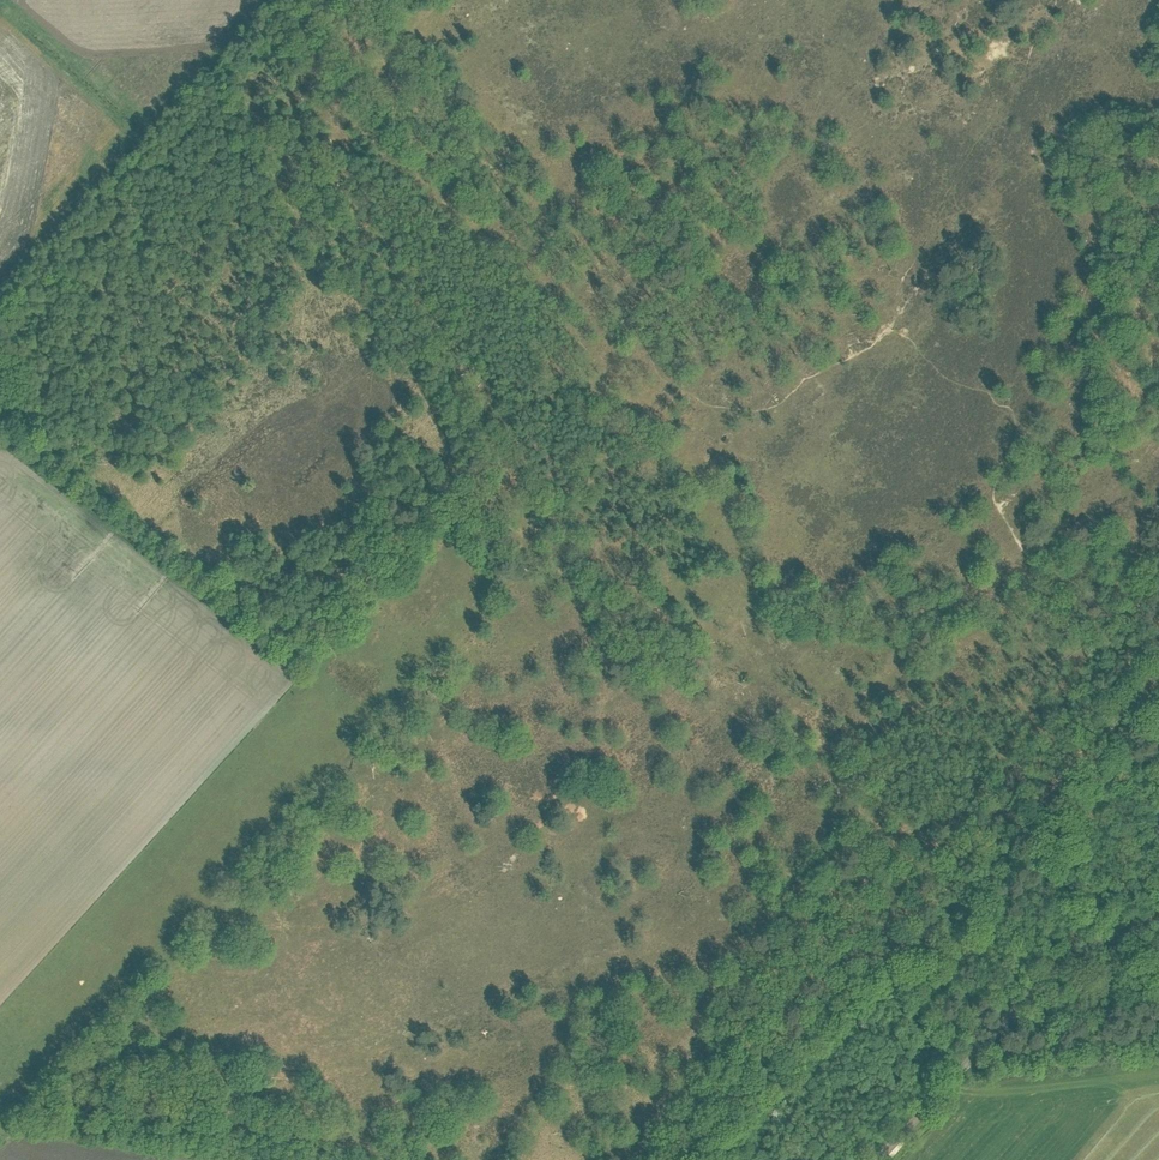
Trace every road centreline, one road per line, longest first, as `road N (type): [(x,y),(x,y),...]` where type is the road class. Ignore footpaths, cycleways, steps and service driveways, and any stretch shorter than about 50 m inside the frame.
road 1 (track): [(974,1056),(890,972),(1158,680)]
road 2 (track): [(0,289),(264,0)]
road 3 (unclassified): [(879,1159),(1060,968),(1158,925)]

